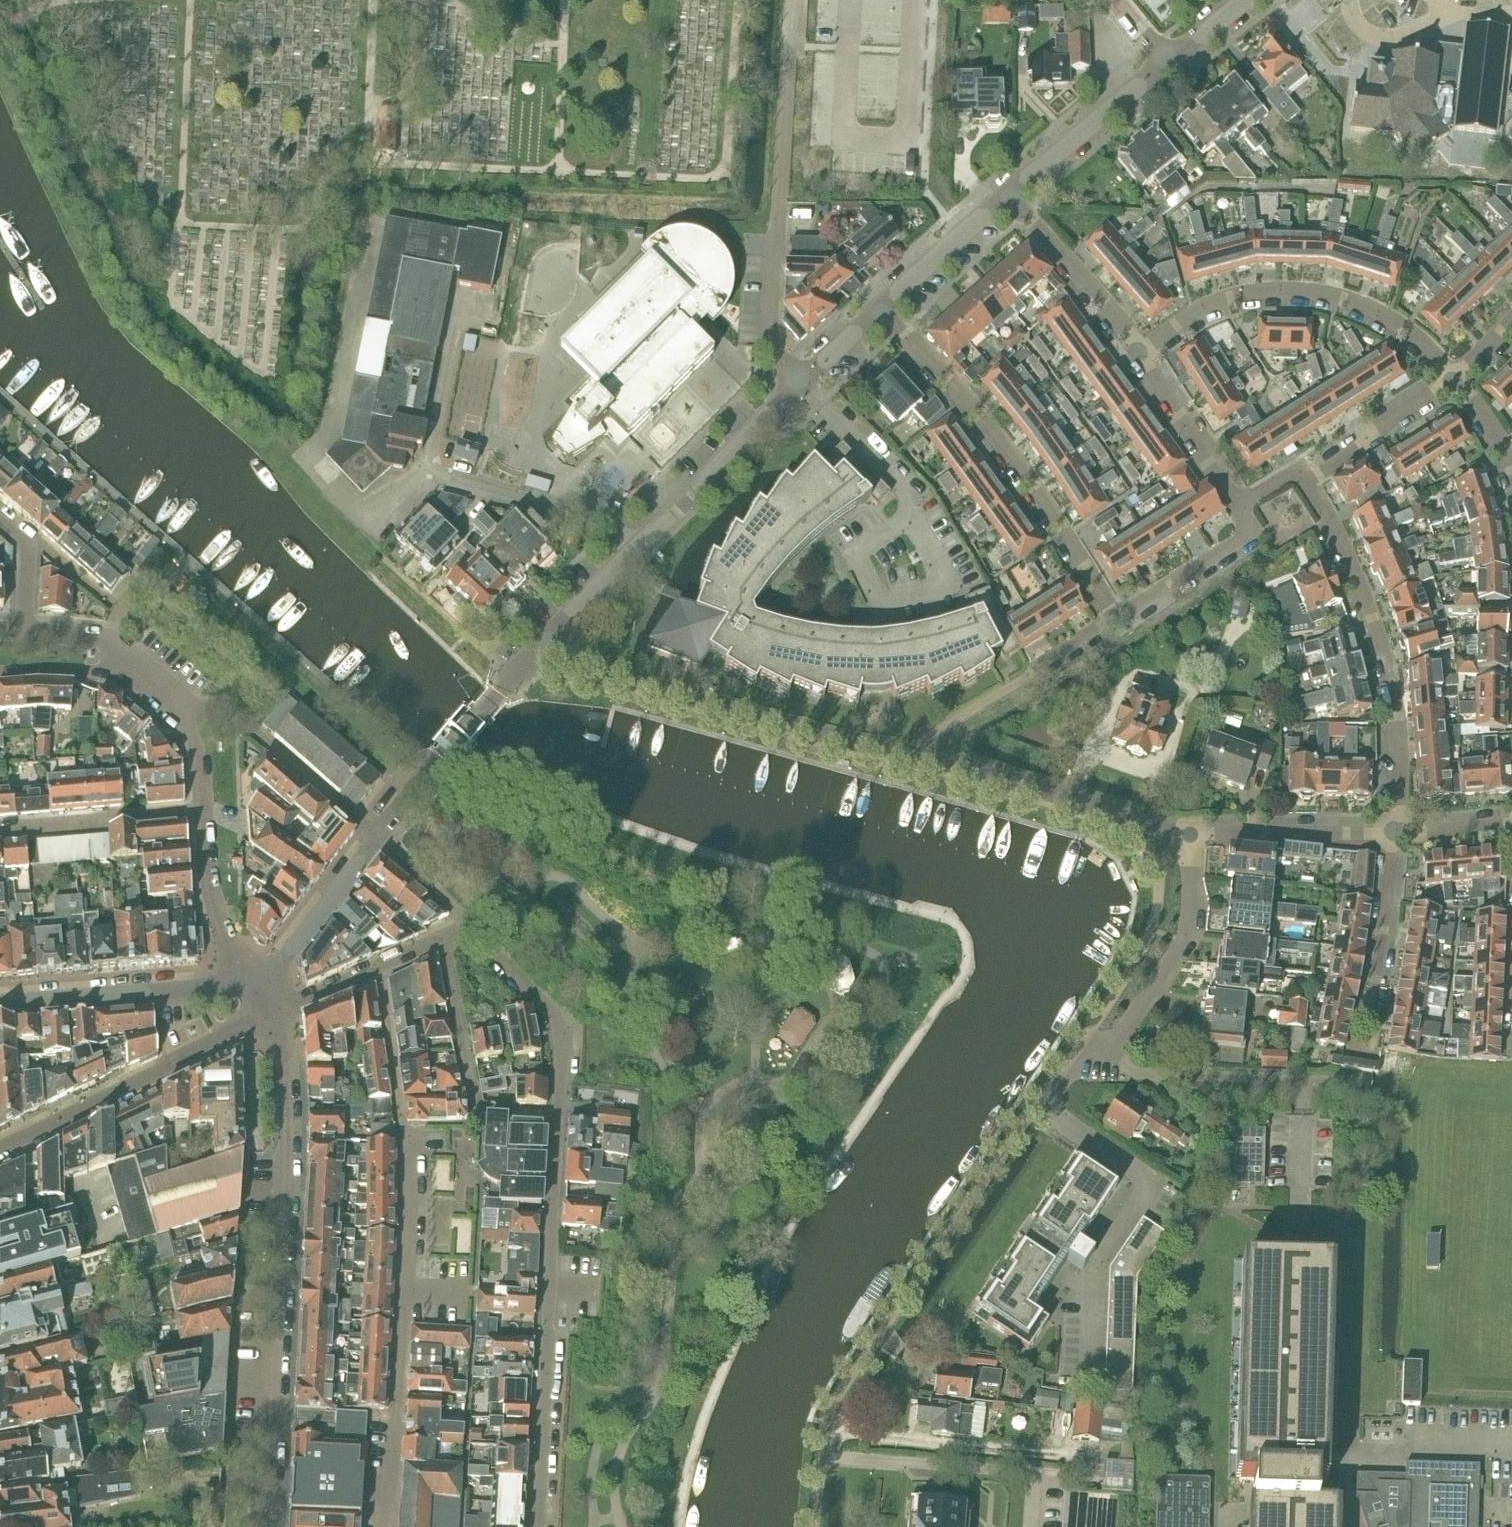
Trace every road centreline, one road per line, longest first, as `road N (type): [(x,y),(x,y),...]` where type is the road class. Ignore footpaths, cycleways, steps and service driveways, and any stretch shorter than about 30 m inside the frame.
road 1 (unclassified): [(1190,835),(535,652)]
road 2 (residential): [(265,1526),(285,1173),(283,1049),(274,1016)]
road 3 (residential): [(558,1113),(536,1526)]
road 4 (residential): [(400,1122),(408,1152),(404,1291),(394,1461),(380,1526)]
road 5 (residential): [(801,382),(769,343),(792,0)]
road 6 (residential): [(1117,617),(996,434),(878,311)]
road 7 (tertiary): [(535,652),(801,382)]
road 8 (residential): [(1395,832),(1394,697),(1362,587),(1306,481)]
road 9 (residential): [(1455,378),(1393,320),(1313,291),(1217,302),(1143,349)]
road 10 (residential): [(274,1016),(0,1148)]
road 11 (residential): [(252,980),(230,950),(214,898),(189,714)]
road 12 (residential): [(442,938),(469,927),(562,1018),(558,1113)]
road 13 (residential): [(0,1002),(252,980)]
road 14 (residential): [(1110,1055),(1192,928),(1190,835)]
road 15 (residential): [(377,838),(535,652)]
road 16 (residential): [(377,838),(228,707),(189,714)]
road 17 (residential): [(1362,1051),(1395,832)]
road 18 (tertiary): [(1008,196),(1168,60)]
road 19 (unclassified): [(1190,835),(1395,832)]
road 20 (residential): [(1143,349),(1008,196)]
road 21 (residential): [(189,714),(111,638),(25,632)]
road 22 (residential): [(252,980),(288,954),(377,838)]
road 23 (residential): [(1117,617),(1252,533),(1236,507)]
road 24 (residential): [(1236,507),(1149,372),(1143,349)]
road 25 (residential): [(1306,481),(1455,378)]
road 26 (residential): [(442,938),(475,1109)]
road 27 (tertiary): [(878,311),(1008,196)]
road 28 (residential): [(400,1122),(380,969)]
road 29 (residential): [(25,632),(28,538),(0,514)]

